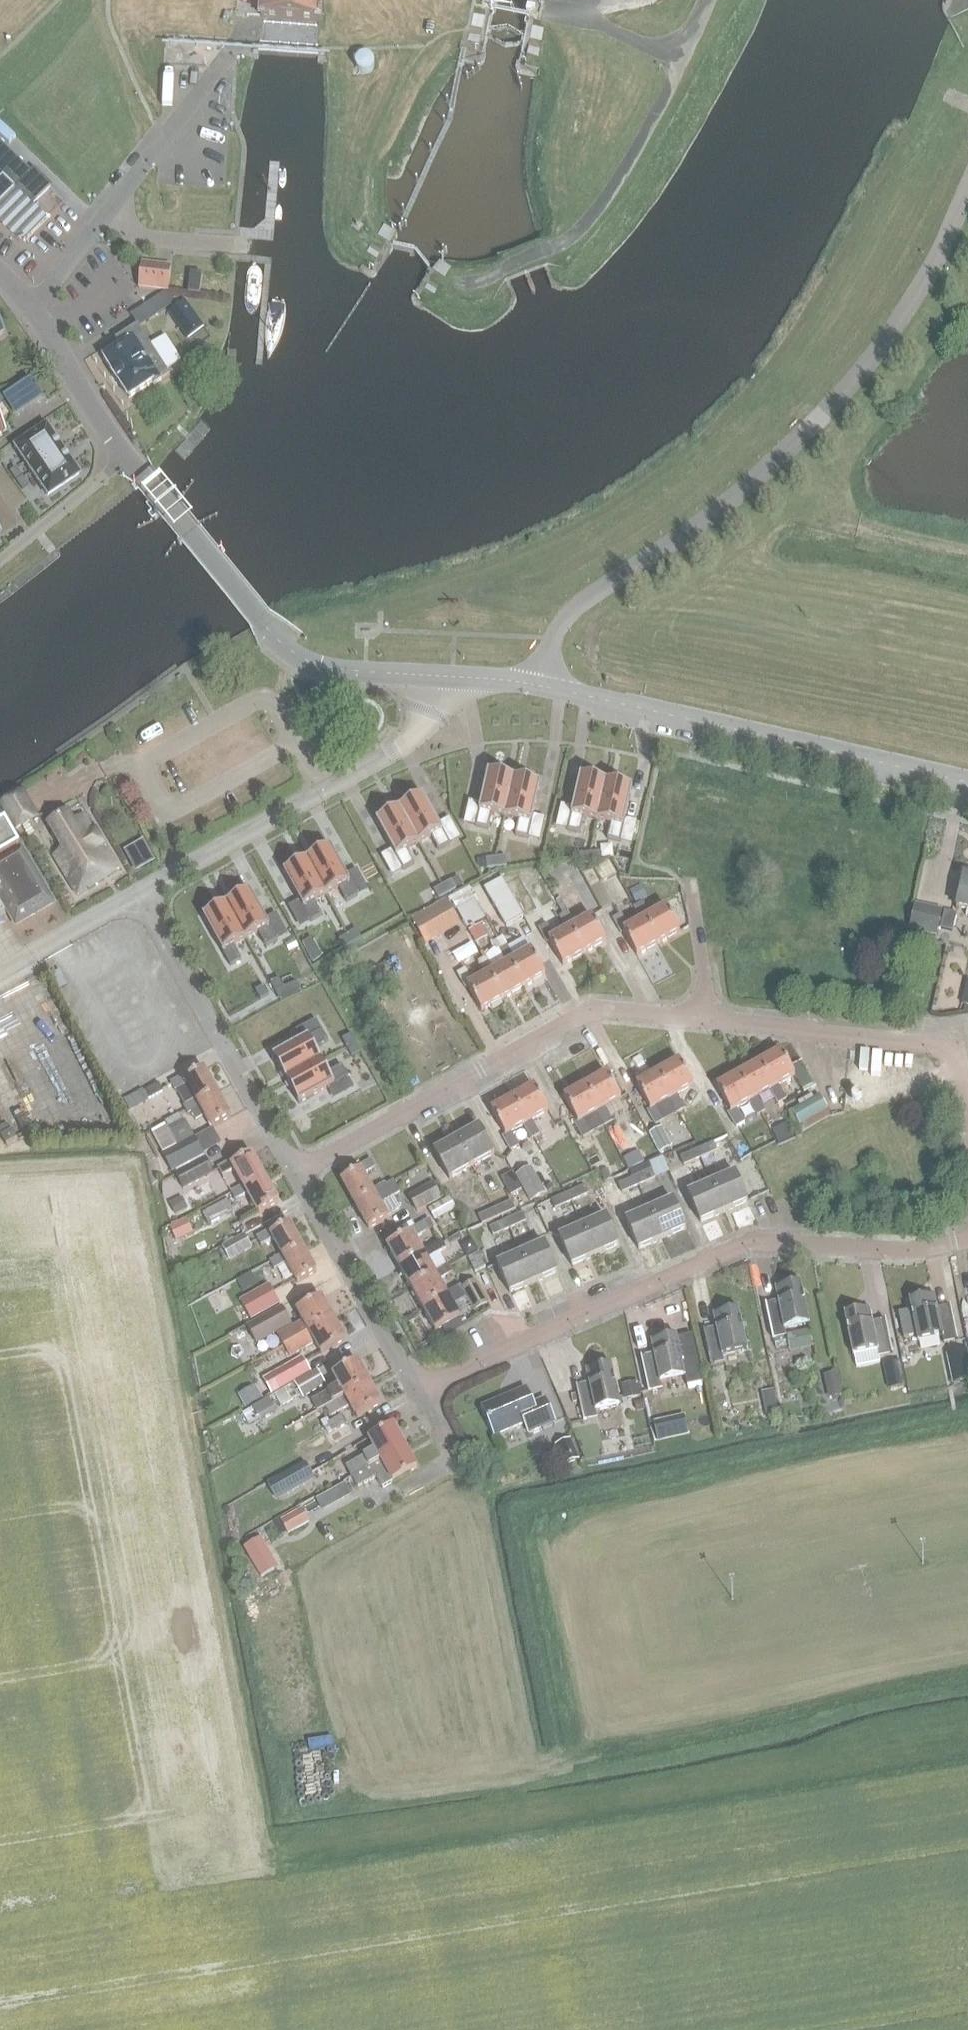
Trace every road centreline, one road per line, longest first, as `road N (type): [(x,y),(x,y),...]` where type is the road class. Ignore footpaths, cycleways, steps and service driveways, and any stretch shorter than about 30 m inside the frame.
road 1 (residential): [(967,1113),(952,1052),(930,1041),(609,1008),(585,1011),(294,1171)]
road 2 (unclassified): [(967,192),(917,294),(856,377),(732,498),(568,614),(547,684)]
road 3 (residential): [(414,1389),(754,1238),(907,1248),(967,1235)]
road 4 (tertiary): [(967,780),(547,684)]
road 5 (tertiary): [(435,676),(327,668),(290,653),(123,455)]
road 6 (unclassified): [(139,892),(397,751),(427,713),(435,676)]
road 7 (residential): [(294,1171),(139,892)]
road 8 (residential): [(414,1389),(294,1171)]
road 9 (tertiary): [(123,455),(34,305),(0,273)]
road 10 (residential): [(0,561),(123,455)]
road 11 (unclassified): [(0,971),(139,892)]

